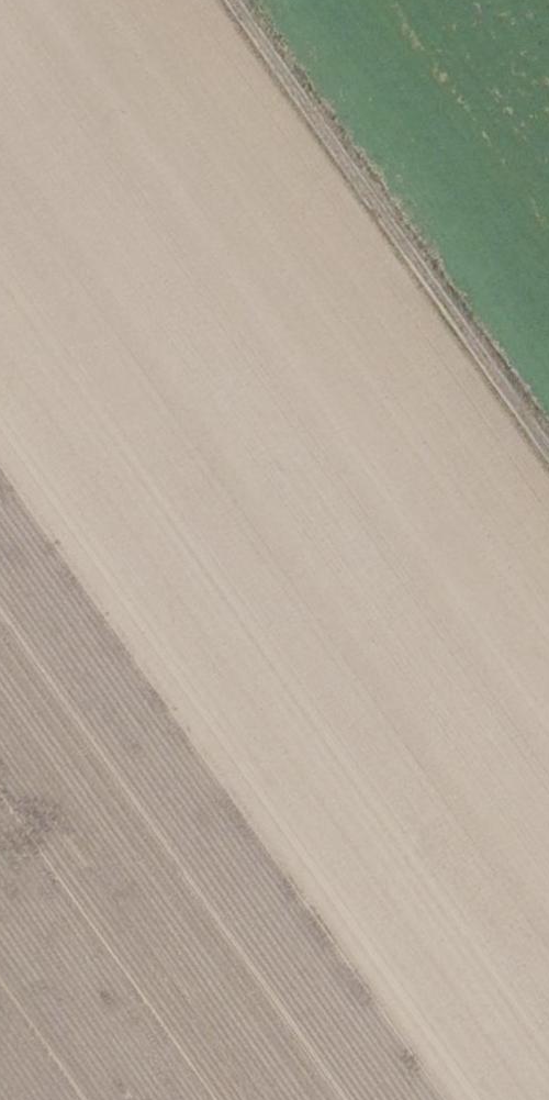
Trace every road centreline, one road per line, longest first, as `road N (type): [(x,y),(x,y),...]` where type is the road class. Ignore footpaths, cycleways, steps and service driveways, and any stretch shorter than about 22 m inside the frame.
road 1 (track): [(237,0),(548,447)]

